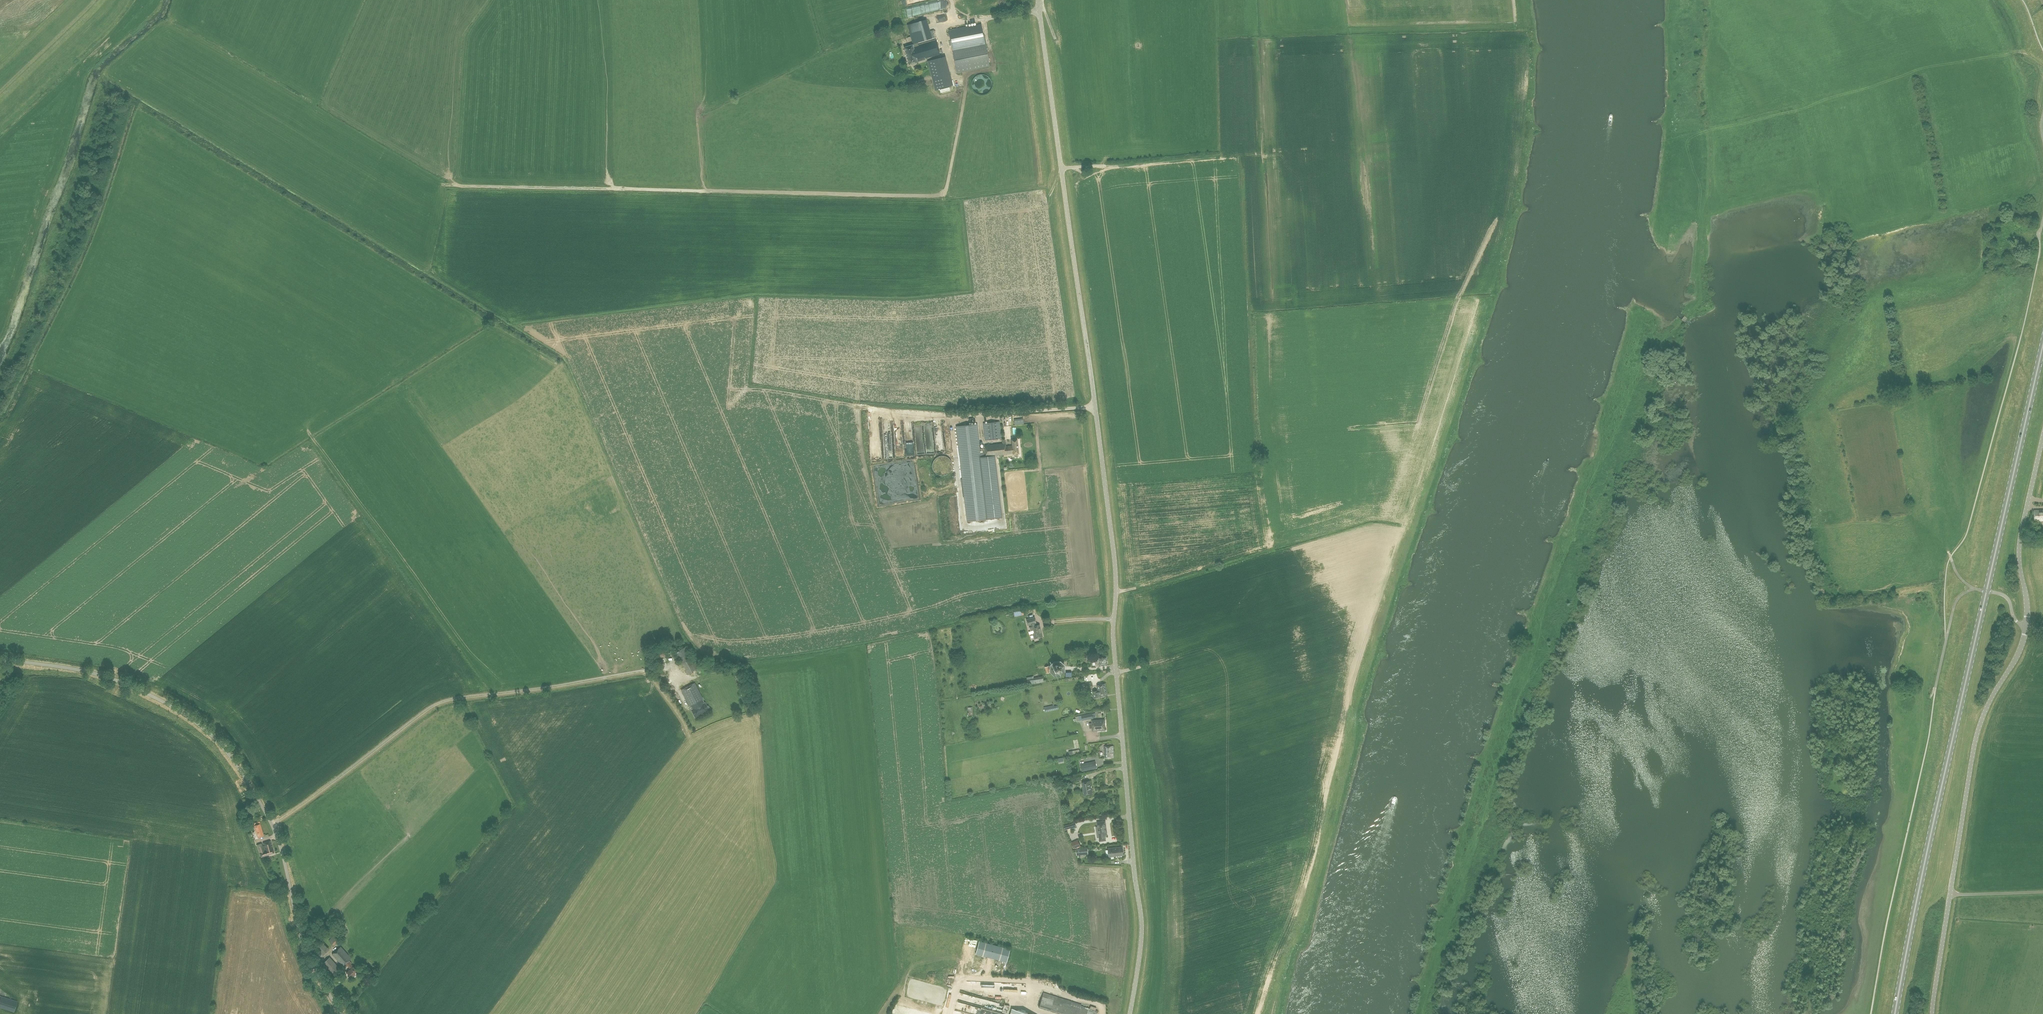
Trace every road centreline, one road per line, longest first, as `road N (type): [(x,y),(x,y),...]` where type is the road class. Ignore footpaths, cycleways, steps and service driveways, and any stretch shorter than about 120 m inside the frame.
road 1 (tertiary): [(1130,1013),(1141,913),(1113,619),(1116,572),(1038,0)]
road 2 (primary): [(1896,1013),(1985,591)]
road 3 (unclassified): [(652,669),(437,704),(272,825)]
road 4 (unclassified): [(1932,1013),(1977,731),(2026,629)]
road 5 (unclassified): [(272,825),(223,747),(175,708),(96,674),(0,659)]
road 6 (primary): [(1985,591),(2042,345)]
road 7 (unclassified): [(342,1013),(305,955),(272,825)]
road 8 (unclassified): [(2026,629),(2019,549),(2042,437)]
road 9 (track): [(0,92),(95,0)]

